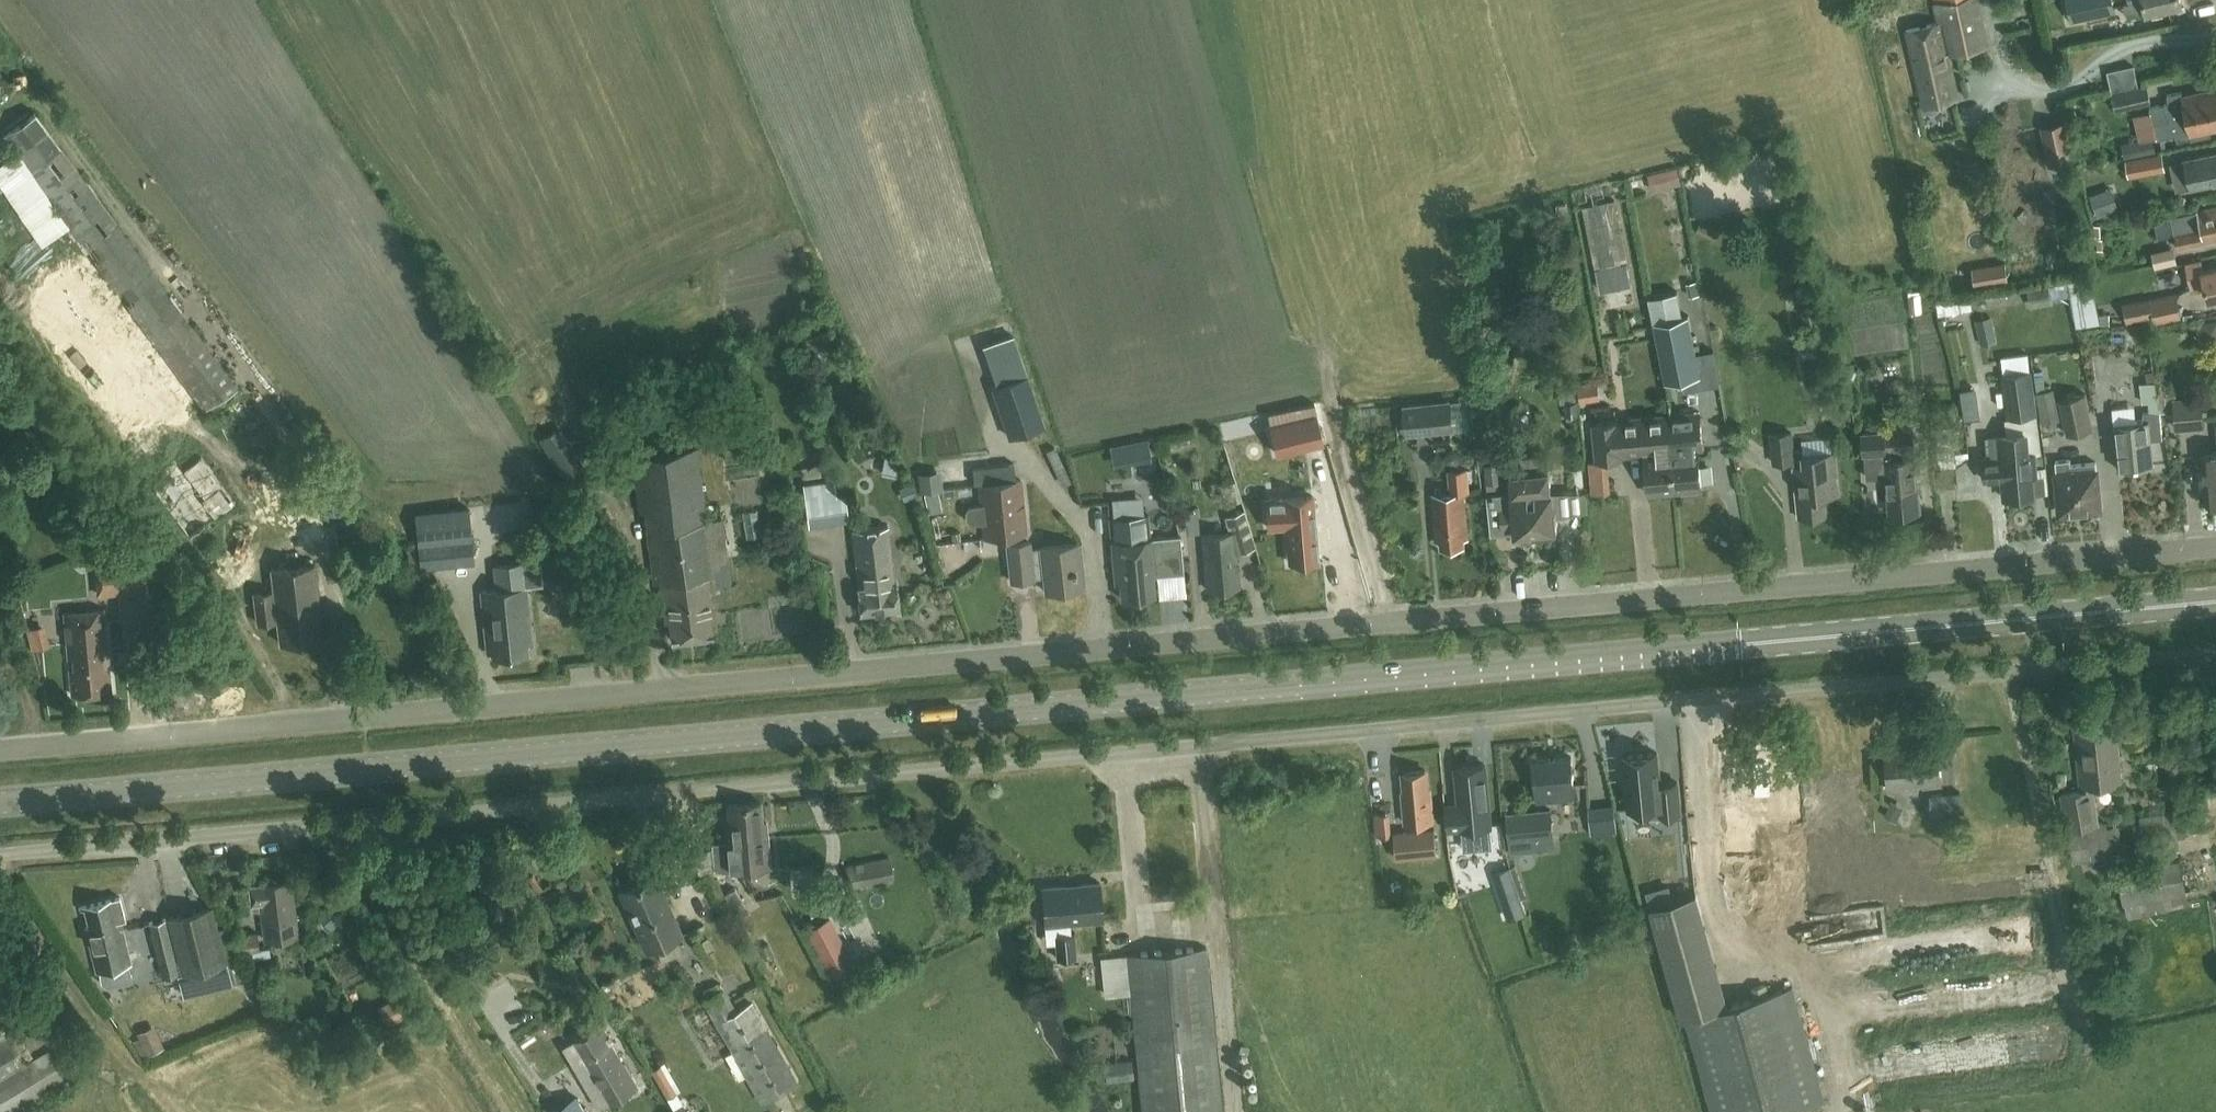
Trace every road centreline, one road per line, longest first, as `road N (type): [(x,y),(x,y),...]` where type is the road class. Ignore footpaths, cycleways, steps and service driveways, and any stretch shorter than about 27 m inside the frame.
road 1 (unclassified): [(0,751),(2215,547)]
road 2 (unclassified): [(0,856),(2215,653)]
road 3 (secondary): [(0,804),(2215,603)]
road 4 (track): [(519,1111),(333,826)]

